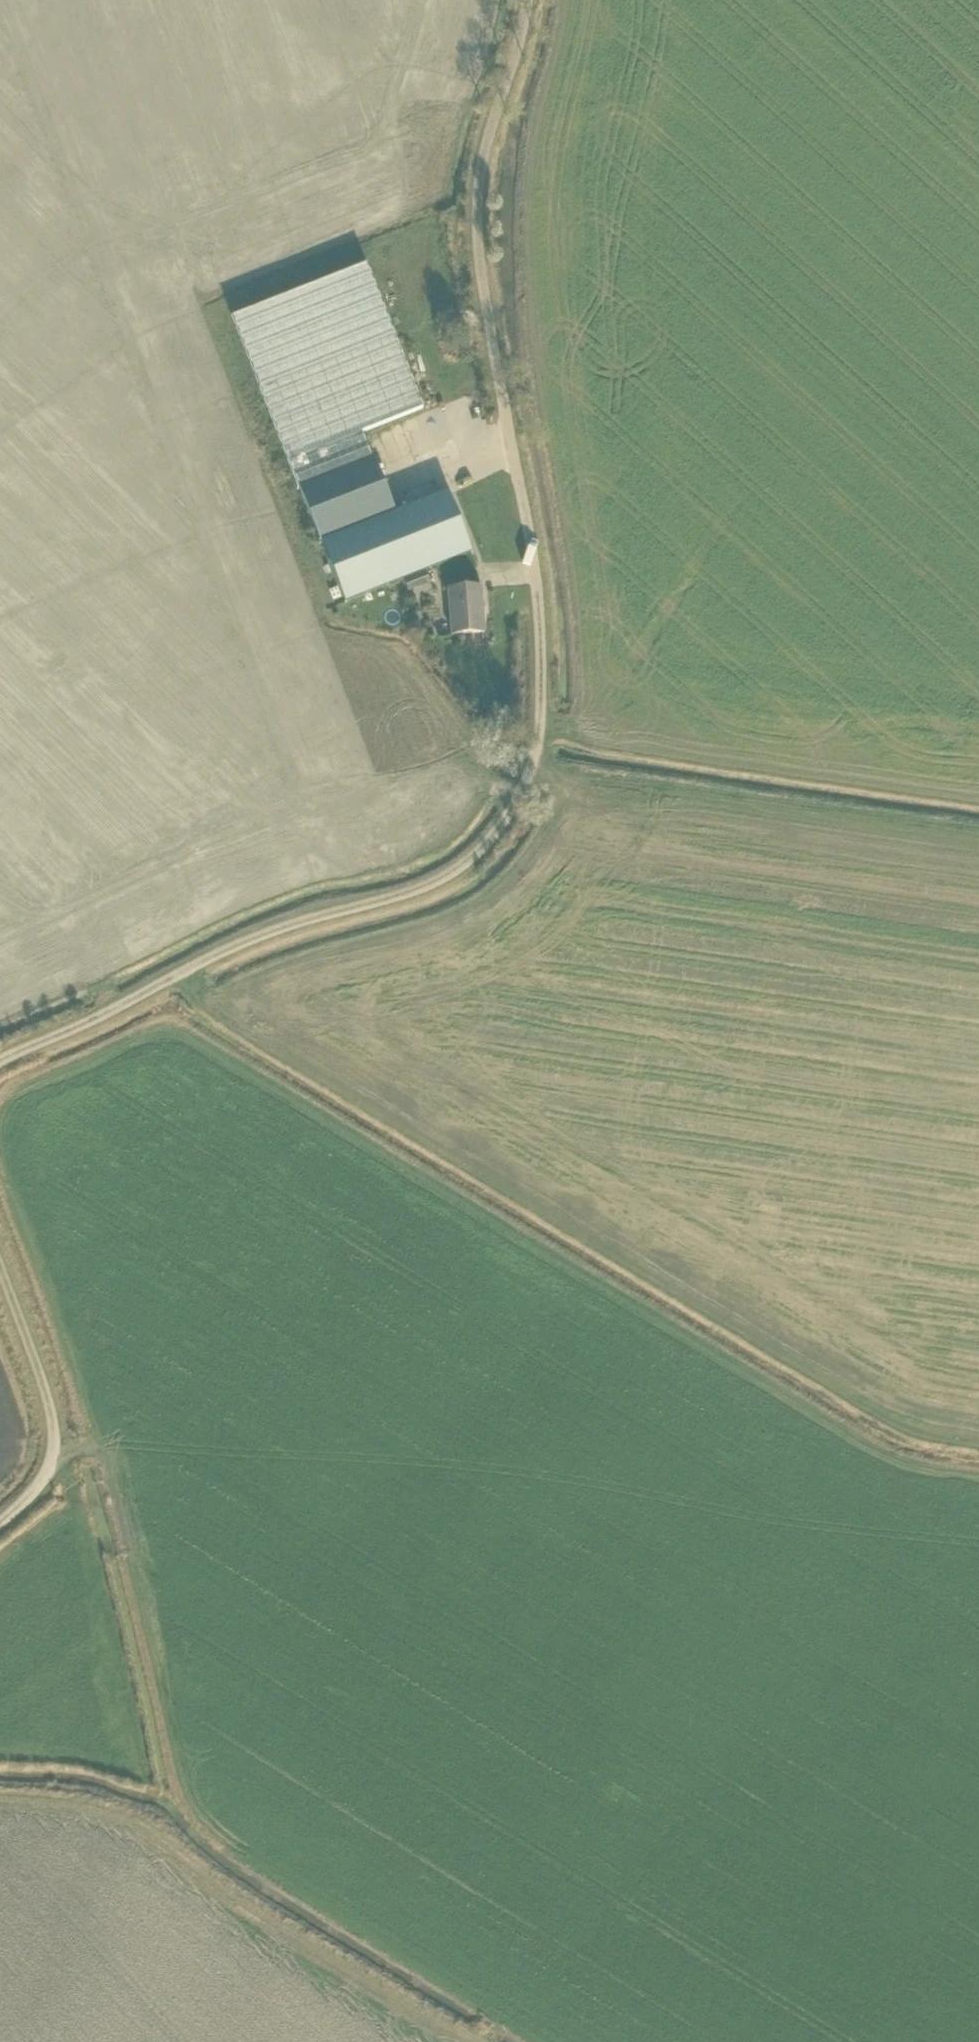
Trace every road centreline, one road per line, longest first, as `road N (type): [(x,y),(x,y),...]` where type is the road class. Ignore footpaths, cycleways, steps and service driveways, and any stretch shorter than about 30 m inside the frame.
road 1 (unclassified): [(0,1063),(242,944),(428,885),(487,842),(526,784),(544,699),(541,627),(477,239),(485,149),(528,0)]
road 2 (unclassified): [(0,1524),(40,1487),(54,1434),(0,1267)]

